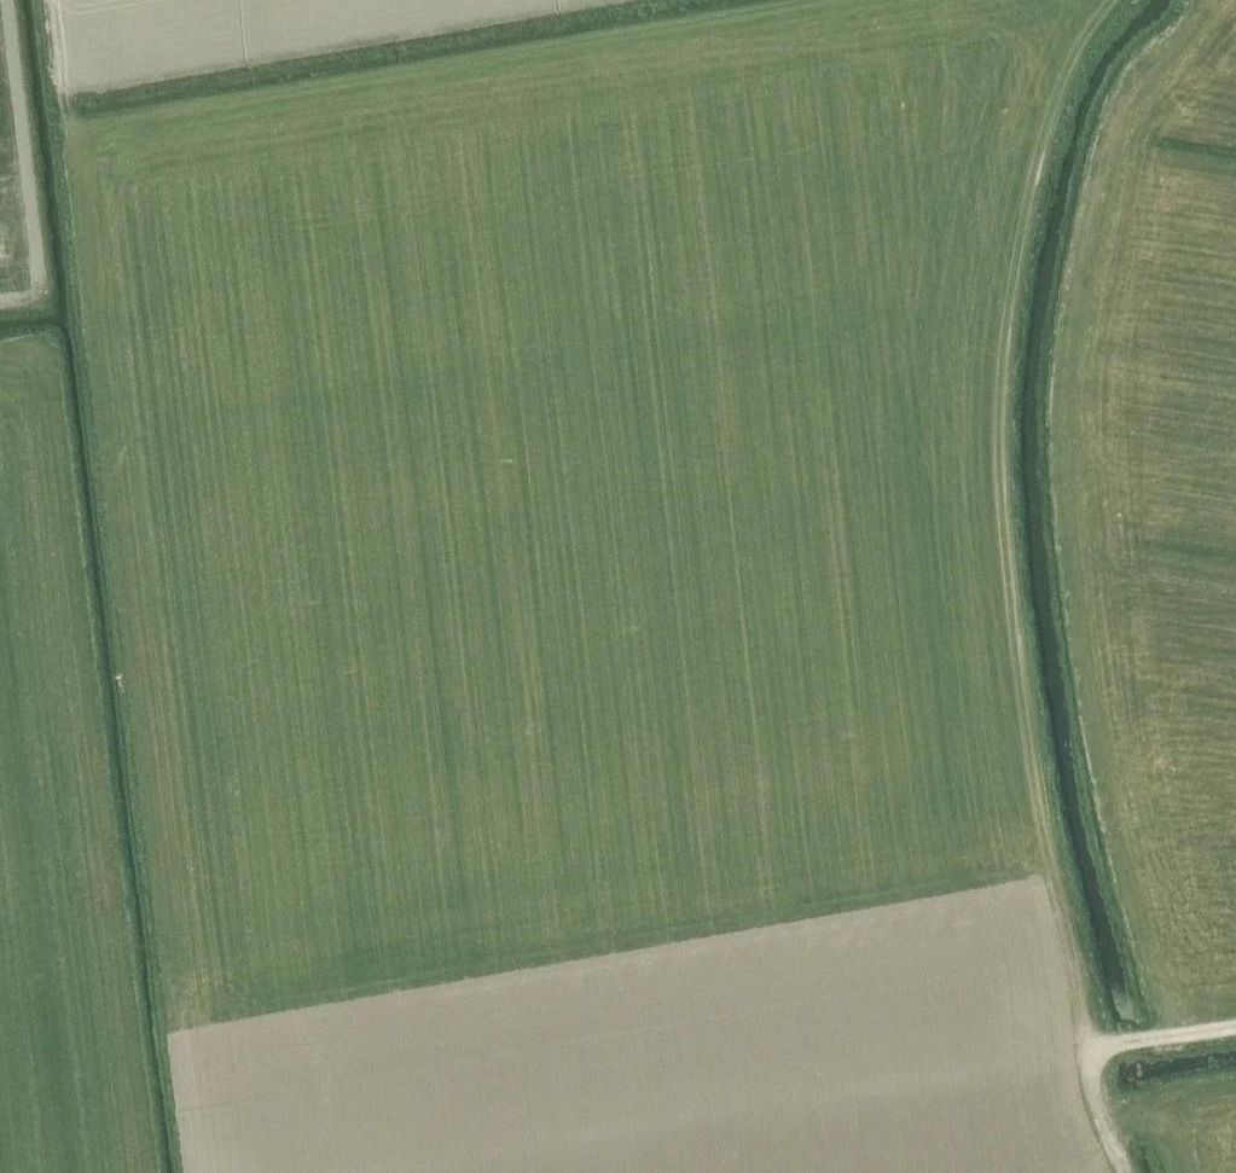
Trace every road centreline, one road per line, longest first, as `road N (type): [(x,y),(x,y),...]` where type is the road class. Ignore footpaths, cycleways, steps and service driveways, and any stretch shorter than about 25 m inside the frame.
road 1 (track): [(1235,1029),(1097,1053),(1092,1093),(1131,1172)]

